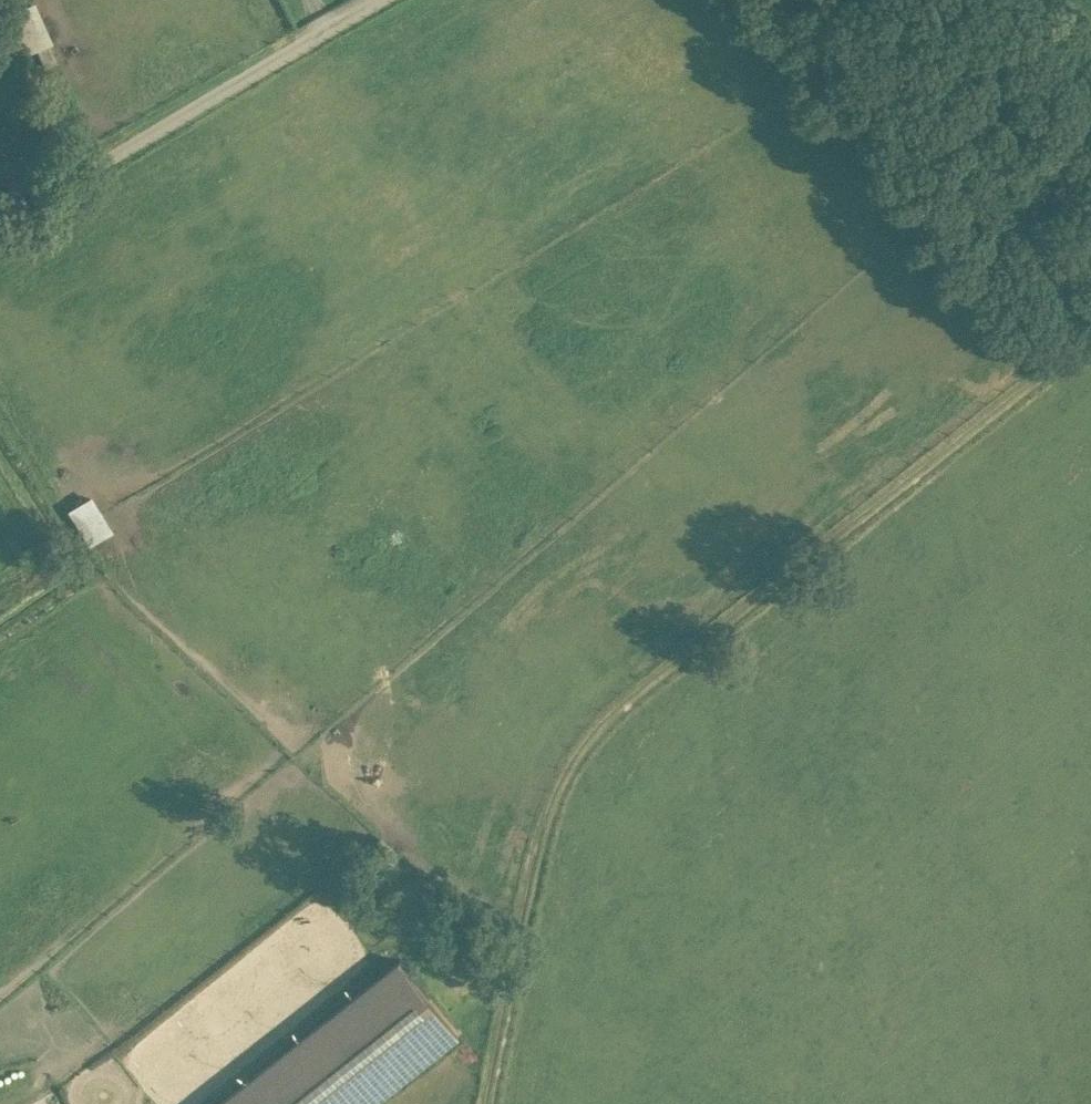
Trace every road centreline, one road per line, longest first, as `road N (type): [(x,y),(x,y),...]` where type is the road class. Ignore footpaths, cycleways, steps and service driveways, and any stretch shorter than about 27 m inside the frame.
road 1 (track): [(1090,347),(600,736),(565,788),(496,1103)]
road 2 (unclassified): [(0,212),(380,0)]

